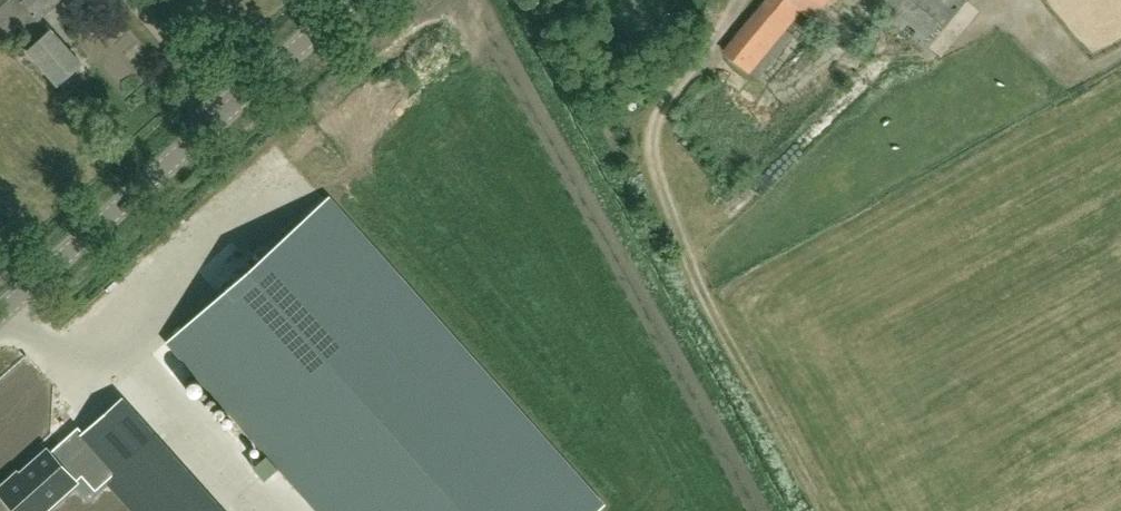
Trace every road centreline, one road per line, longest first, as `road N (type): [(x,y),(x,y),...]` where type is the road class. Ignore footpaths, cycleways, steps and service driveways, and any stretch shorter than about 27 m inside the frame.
road 1 (unclassified): [(0,315),(353,0)]

